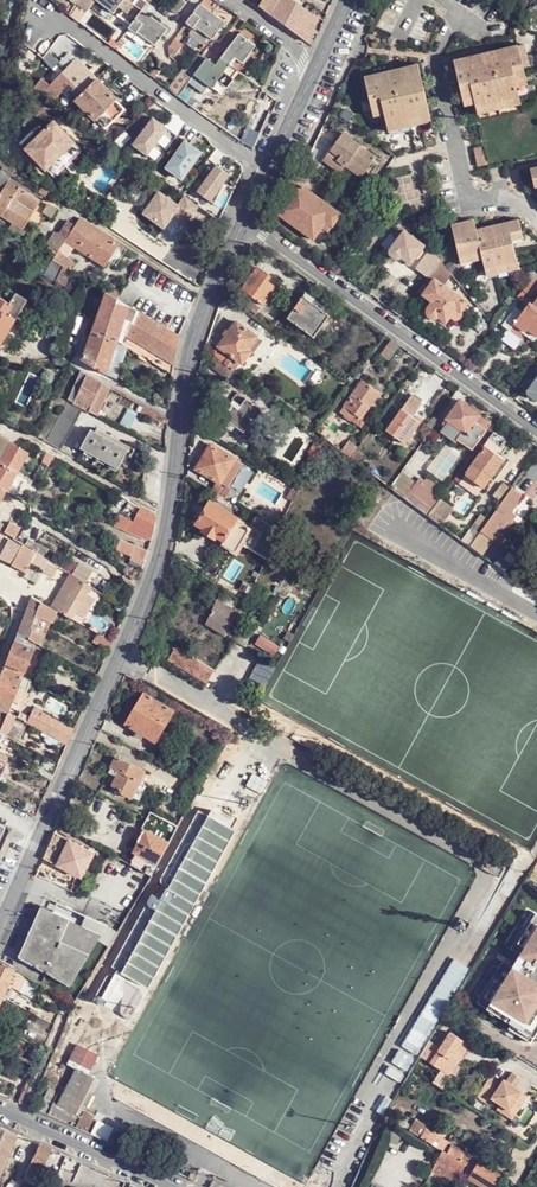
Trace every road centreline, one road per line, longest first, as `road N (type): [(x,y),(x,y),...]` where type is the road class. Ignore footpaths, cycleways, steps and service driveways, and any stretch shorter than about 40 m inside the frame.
road 1 (secondary): [(243,220),(192,339),(153,583),(43,828)]
road 2 (residential): [(243,220),(536,432)]
road 3 (residential): [(267,172),(67,26),(41,22)]
road 4 (residential): [(175,1186),(0,1110)]

